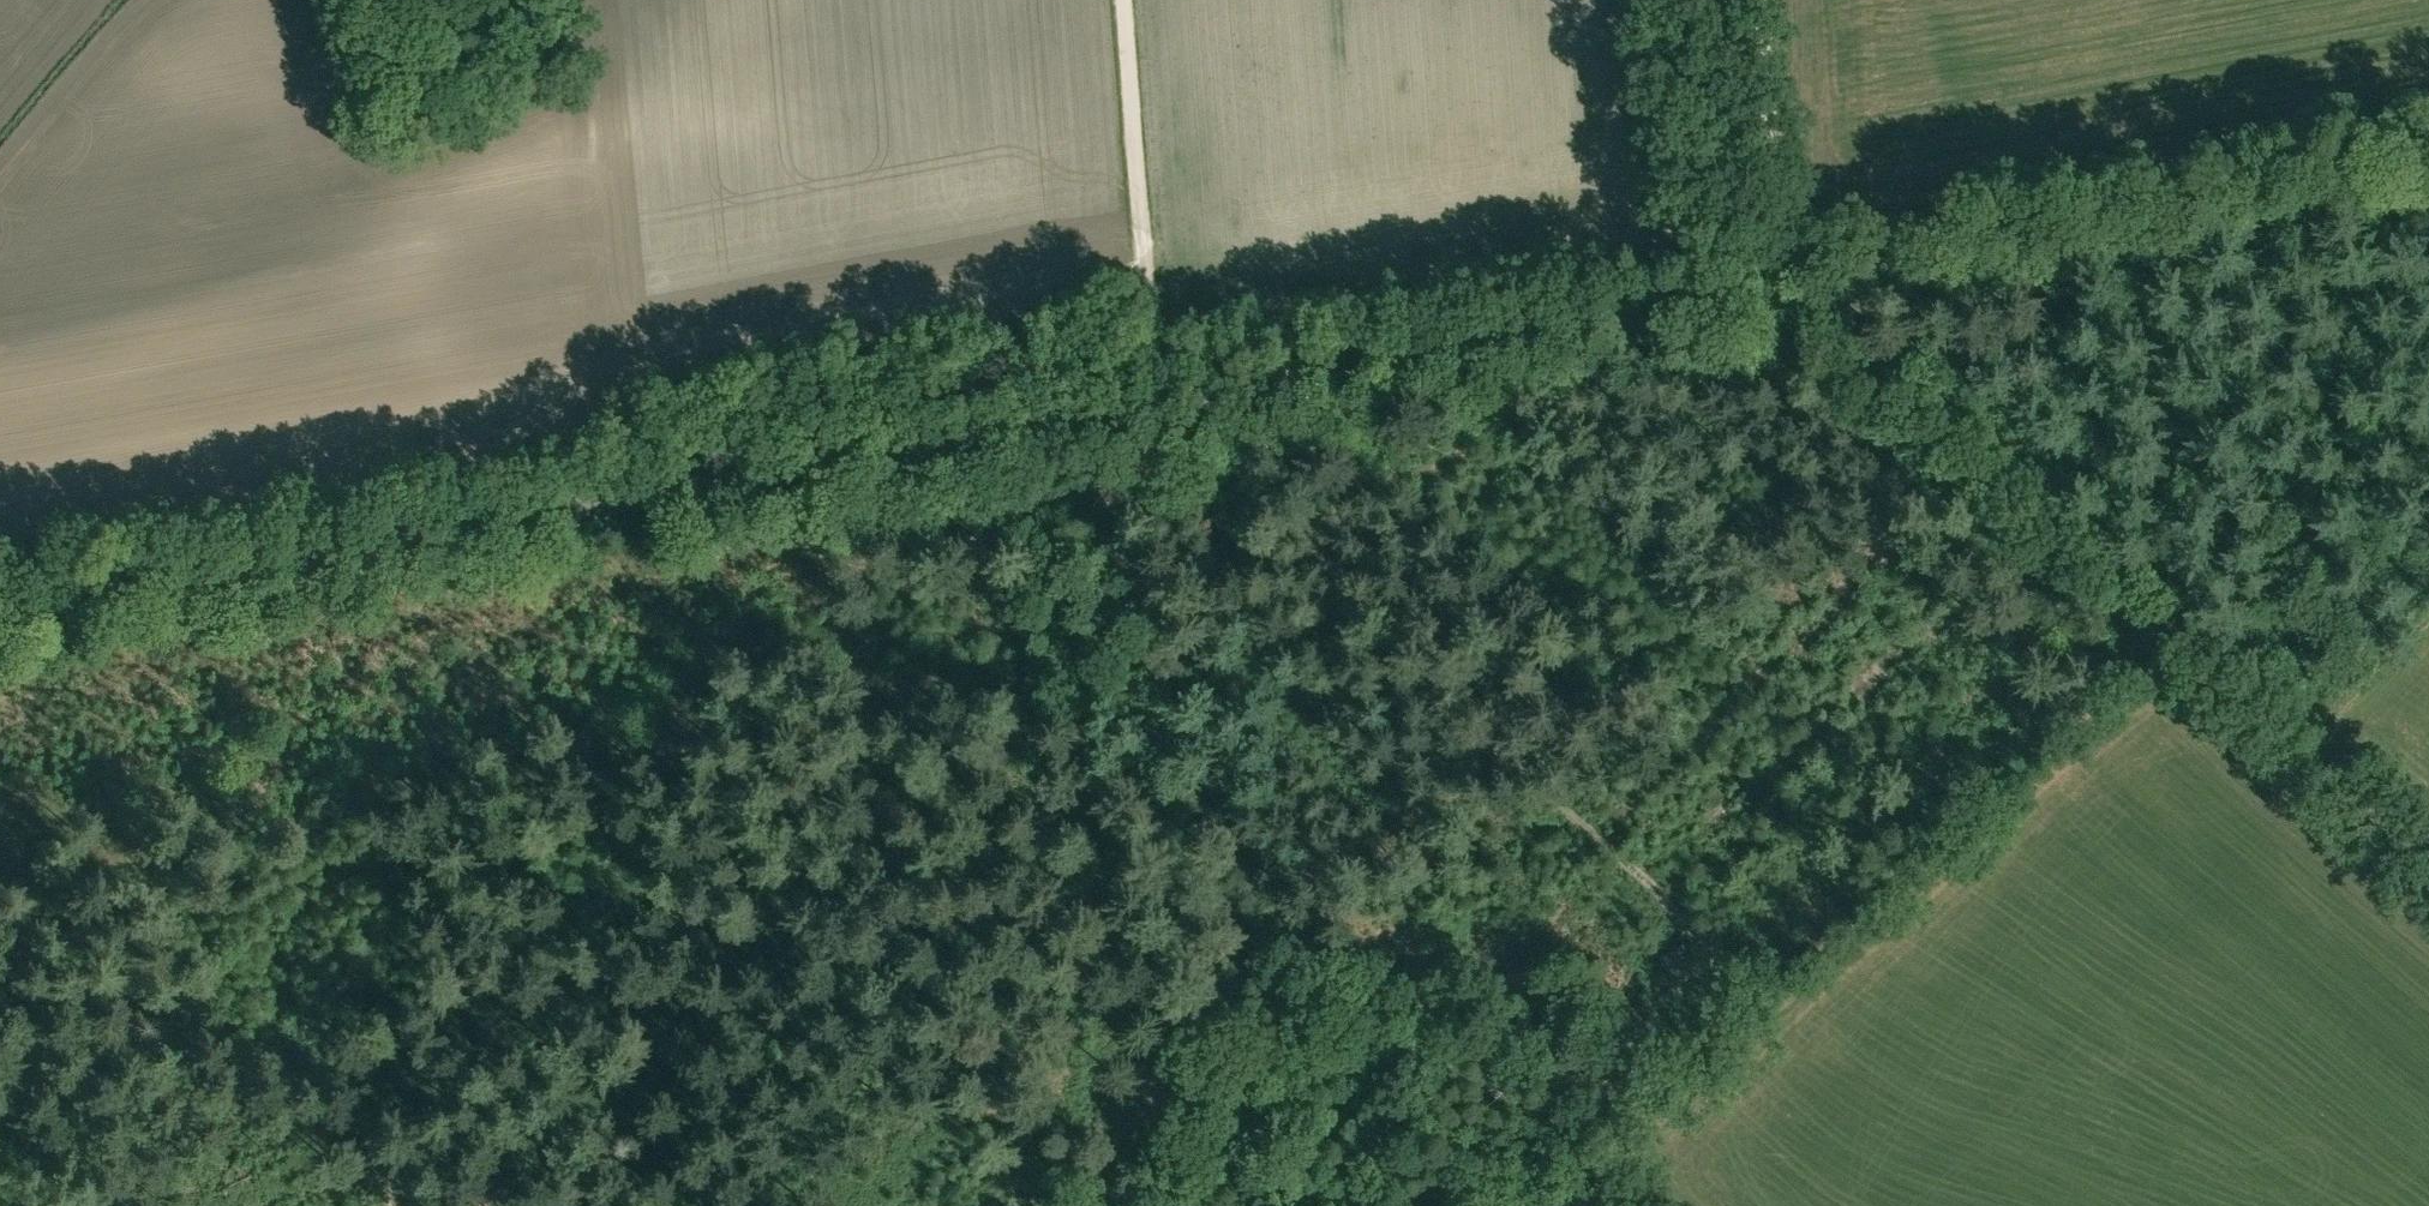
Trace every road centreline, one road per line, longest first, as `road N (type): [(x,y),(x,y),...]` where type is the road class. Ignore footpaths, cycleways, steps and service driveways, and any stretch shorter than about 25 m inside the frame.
road 1 (unclassified): [(0,614),(2428,174)]
road 2 (track): [(1782,293),(1764,0)]

